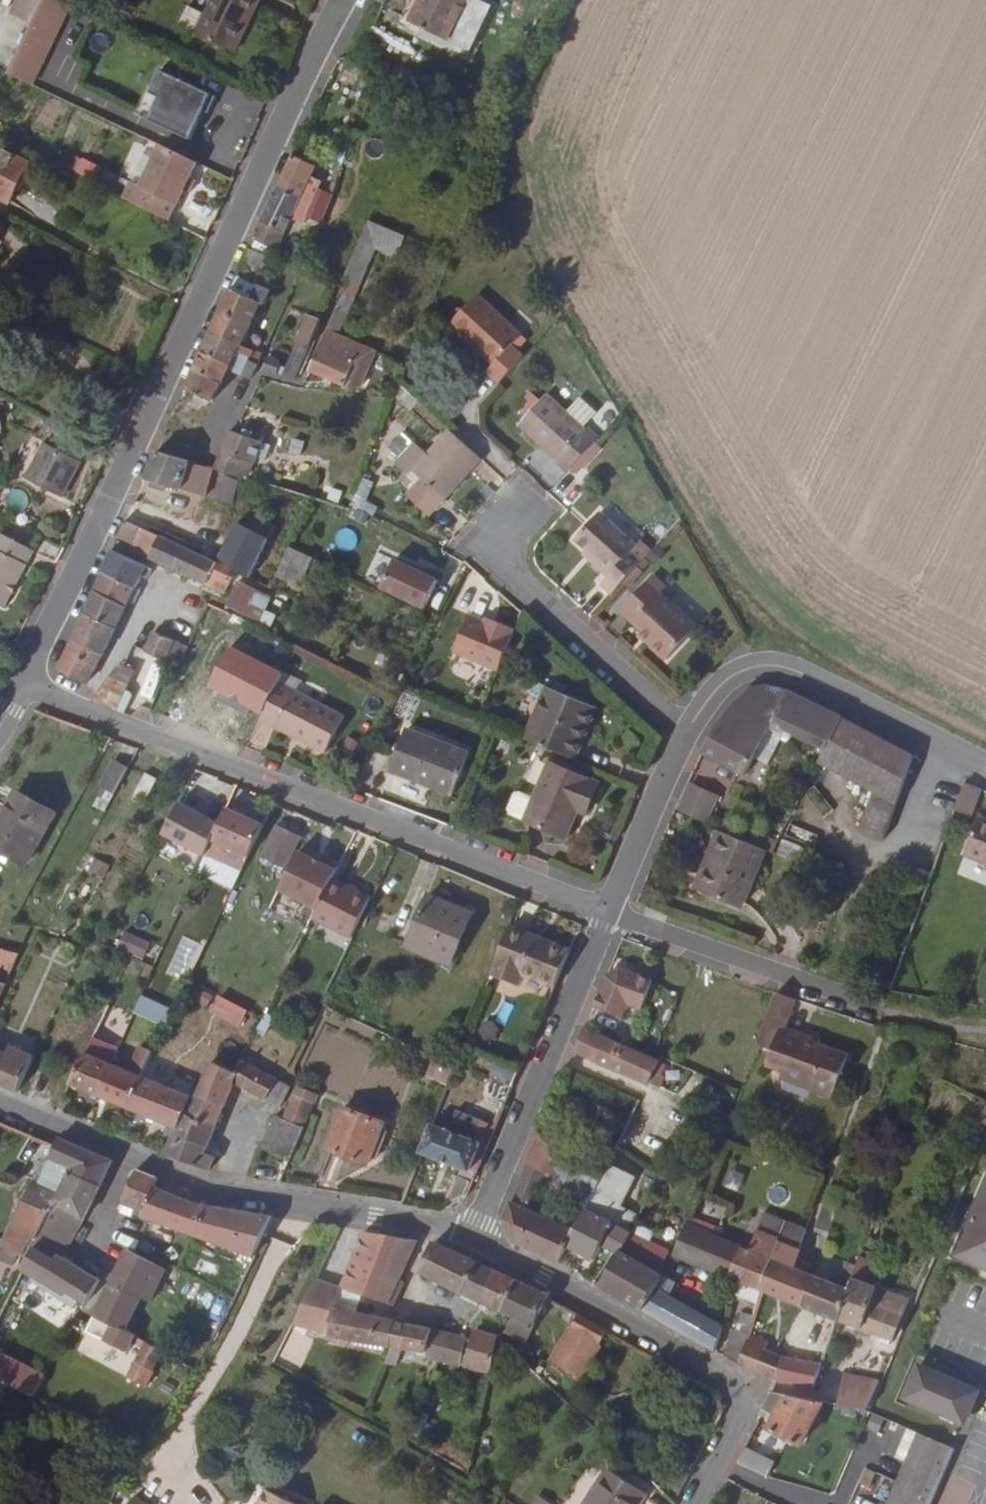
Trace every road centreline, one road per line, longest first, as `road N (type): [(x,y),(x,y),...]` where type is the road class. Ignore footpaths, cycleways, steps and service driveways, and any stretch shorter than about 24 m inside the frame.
road 1 (residential): [(348,0),(24,681)]
road 2 (residential): [(610,910),(24,681)]
road 3 (residential): [(0,1102),(208,1186),(472,1236)]
road 4 (residential): [(472,1236),(747,1389),(695,1503)]
road 5 (residential): [(472,1236),(610,910)]
road 6 (residential): [(687,731),(715,691),(741,673),(779,663),(985,761)]
road 7 (residential): [(687,731),(492,556),(523,516)]
road 8 (residential): [(886,1005),(610,910)]
road 9 (residential): [(610,910),(687,731)]

